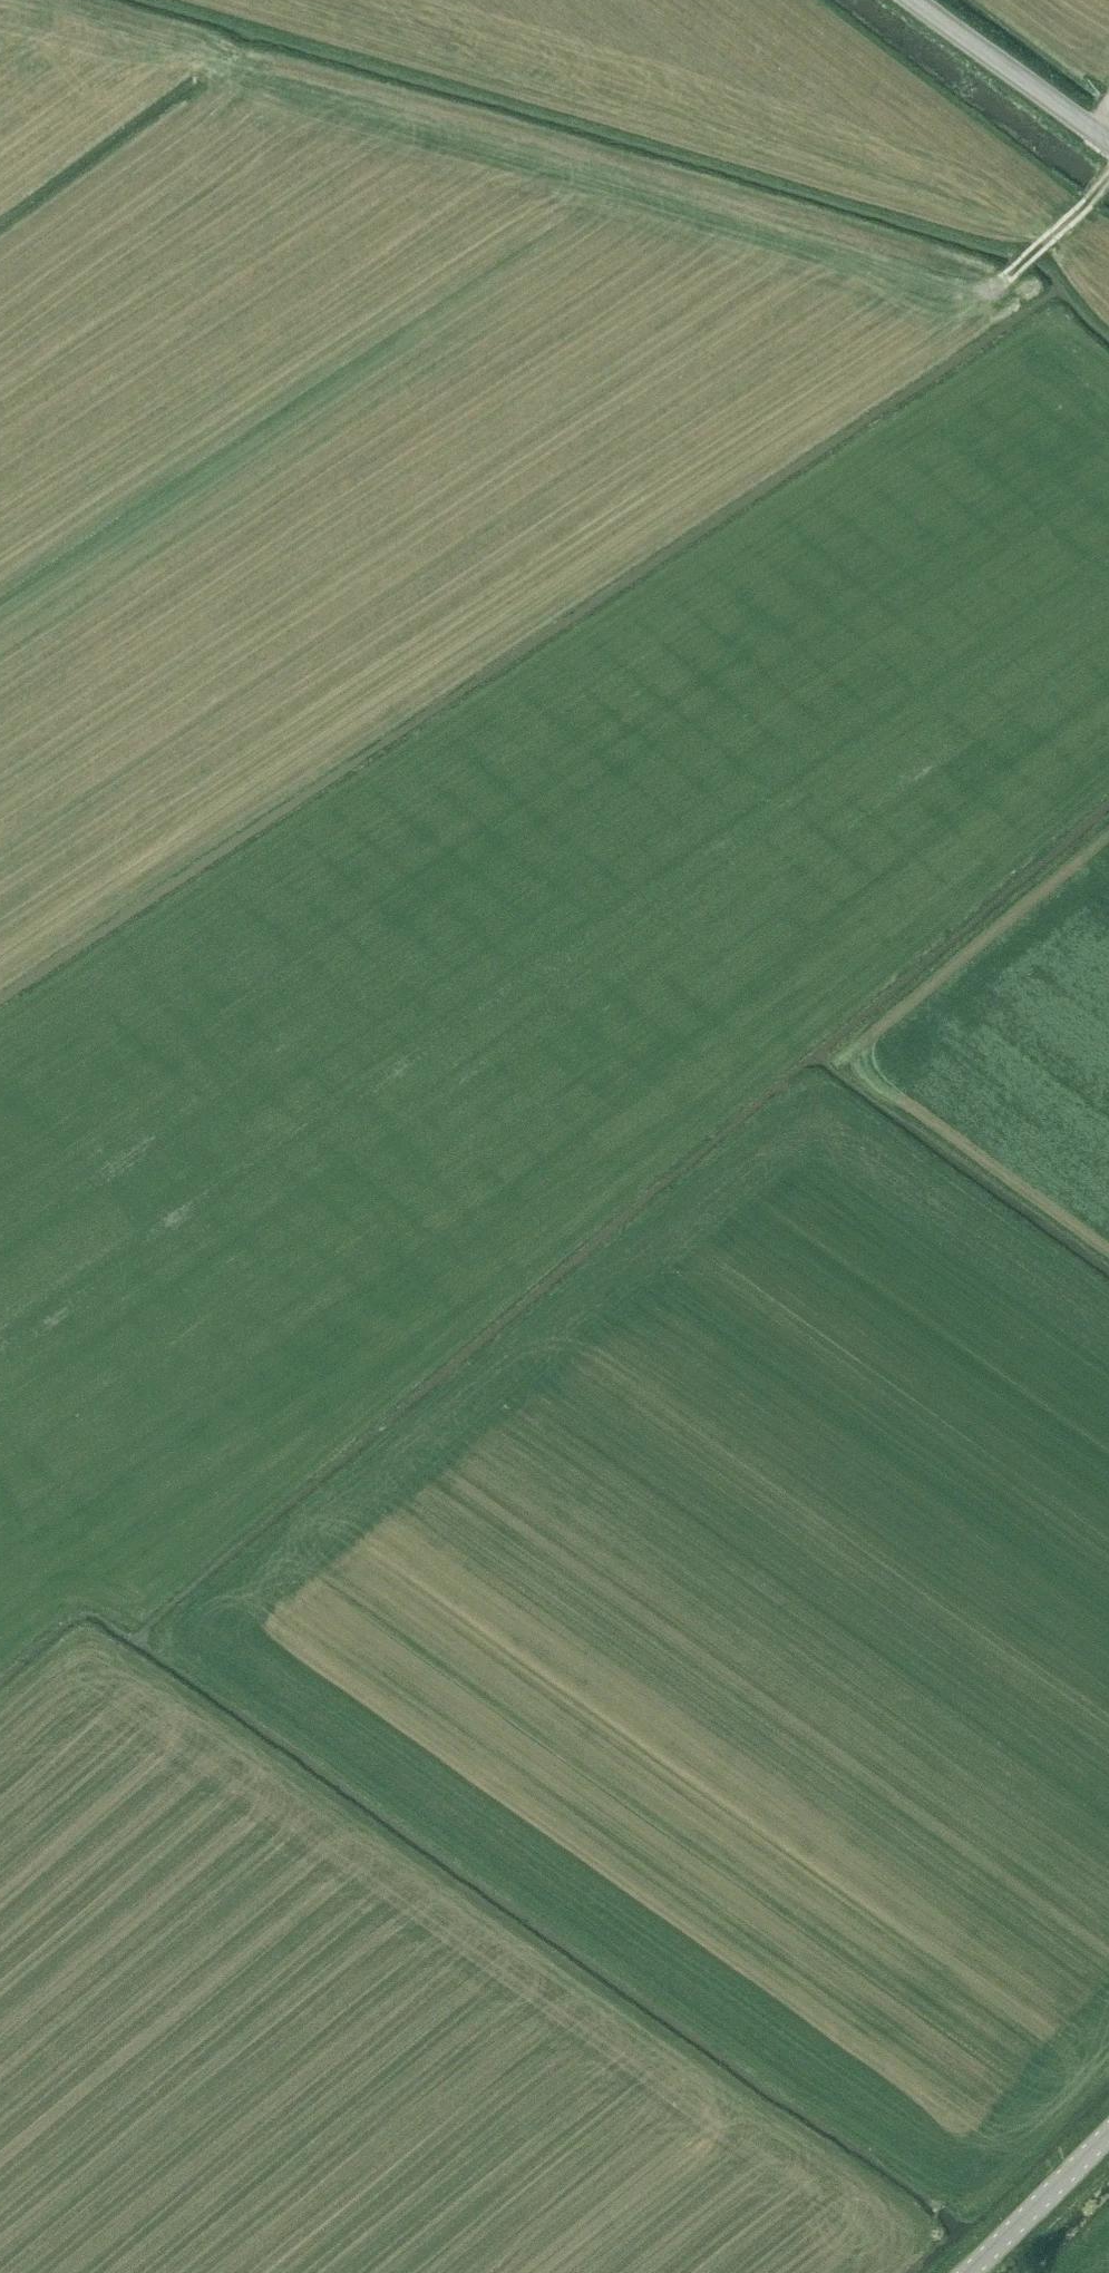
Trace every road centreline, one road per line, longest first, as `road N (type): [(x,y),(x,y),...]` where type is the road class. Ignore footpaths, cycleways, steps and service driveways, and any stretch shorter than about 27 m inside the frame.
road 1 (tertiary): [(1108,151),(908,0)]
road 2 (tertiary): [(968,2272),(1108,2133)]

